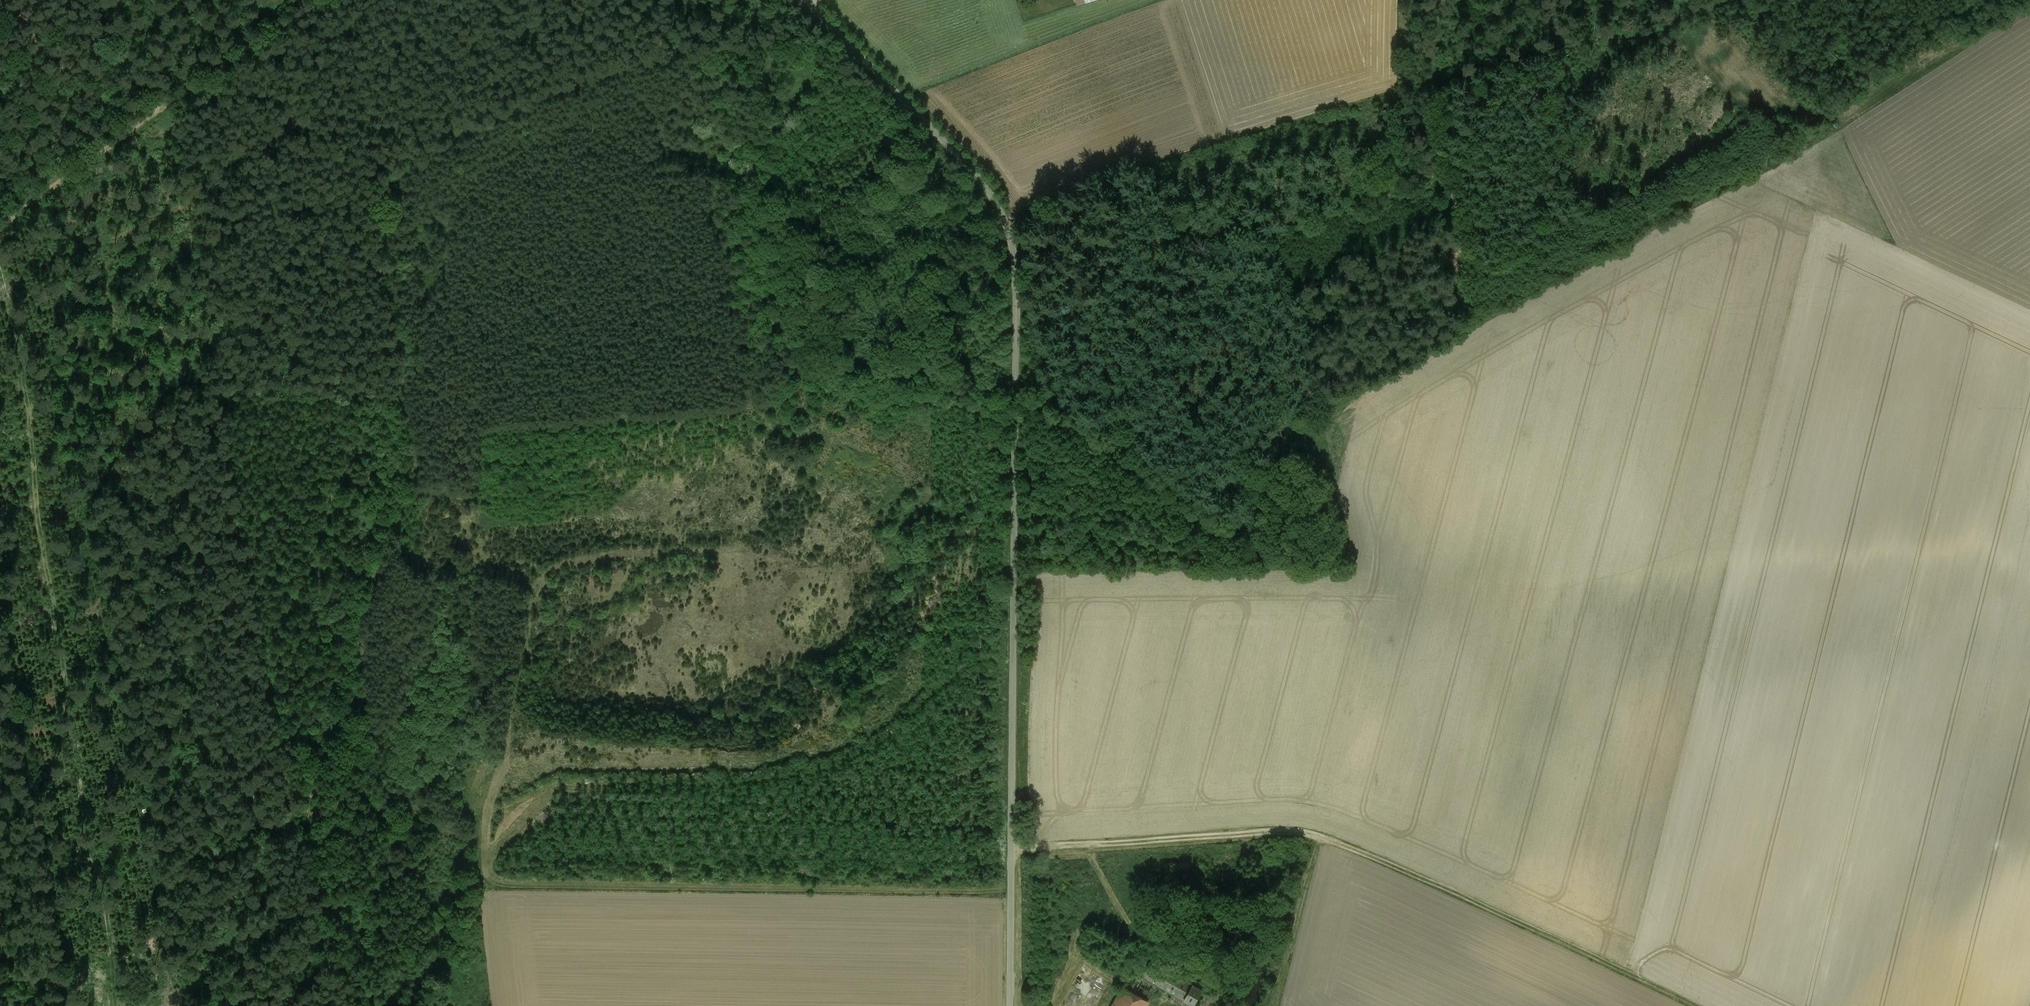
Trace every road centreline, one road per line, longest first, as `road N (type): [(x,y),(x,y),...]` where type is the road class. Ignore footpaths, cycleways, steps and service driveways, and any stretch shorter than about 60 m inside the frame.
road 1 (unclassified): [(807,0),(973,172),(1006,221),(1017,277),(1011,1005)]
road 2 (track): [(0,233),(323,0)]

